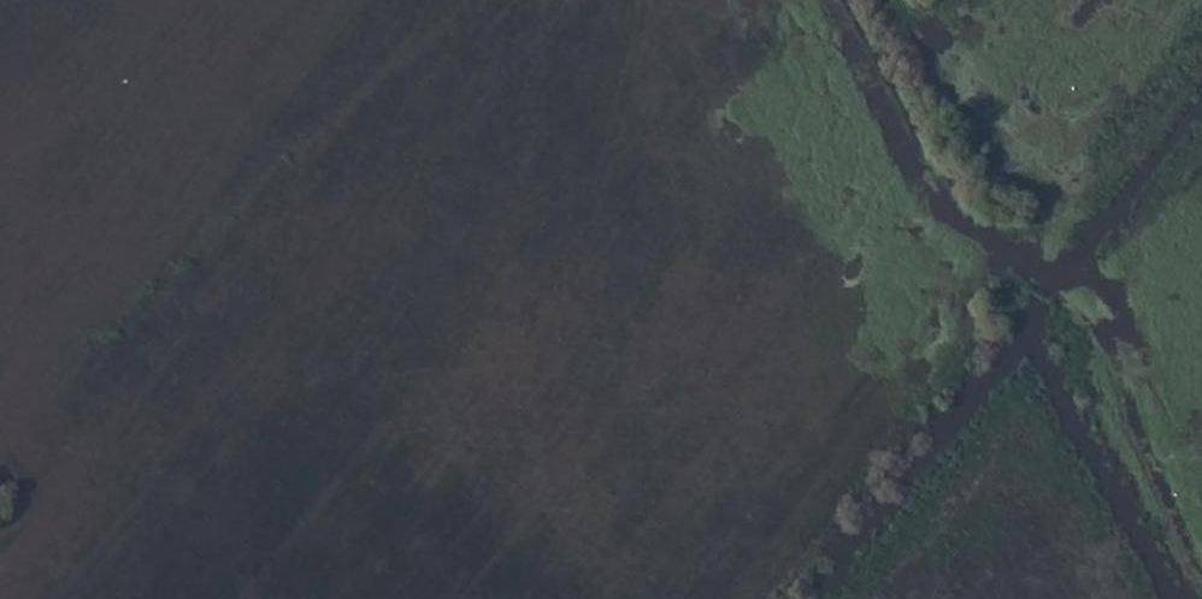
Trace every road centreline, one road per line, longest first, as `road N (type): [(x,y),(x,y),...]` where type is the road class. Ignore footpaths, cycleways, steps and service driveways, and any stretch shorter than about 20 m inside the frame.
road 1 (track): [(824,0),(947,221),(984,239),(1053,247),(1098,266),(1162,482),(1201,553)]

